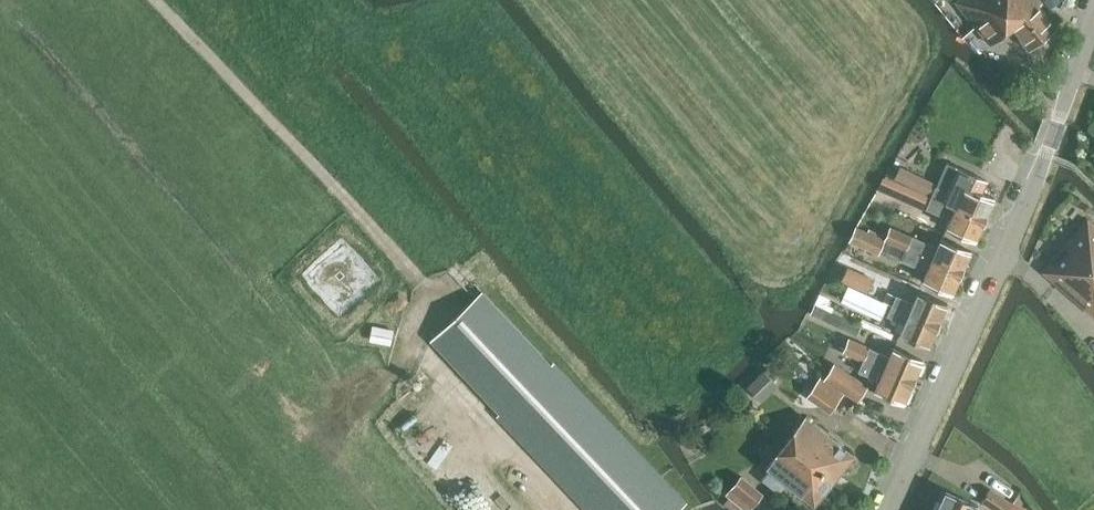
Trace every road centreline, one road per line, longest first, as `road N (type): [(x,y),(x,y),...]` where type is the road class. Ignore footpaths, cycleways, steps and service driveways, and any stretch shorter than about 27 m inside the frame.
road 1 (track): [(159,0),(353,206),(448,292),(408,339),(560,509)]
road 2 (tertiary): [(888,509),(1048,147),(1093,21)]
road 3 (track): [(0,318),(221,509)]

